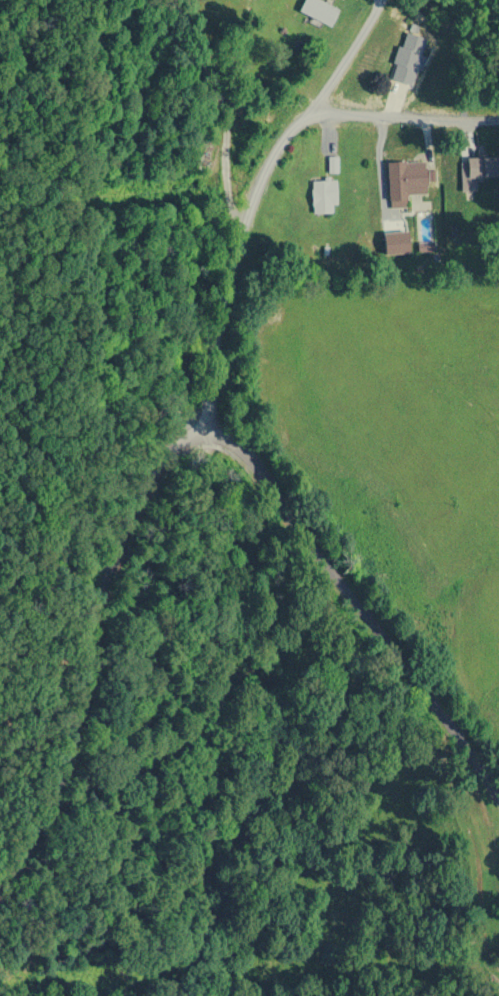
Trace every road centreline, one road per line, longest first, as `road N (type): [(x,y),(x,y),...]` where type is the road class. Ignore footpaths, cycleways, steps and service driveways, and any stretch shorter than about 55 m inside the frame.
road 1 (residential): [(498,828),(466,800),(247,454),(217,436),(179,437),(160,450),(82,670)]
road 2 (residential): [(179,437),(208,399),(238,231),(261,165),(300,117)]
road 3 (residential): [(82,670),(40,825),(15,883),(0,892)]
road 4 (residential): [(300,117),(498,116)]
road 5 (residential): [(300,117),(342,74),(387,0)]

